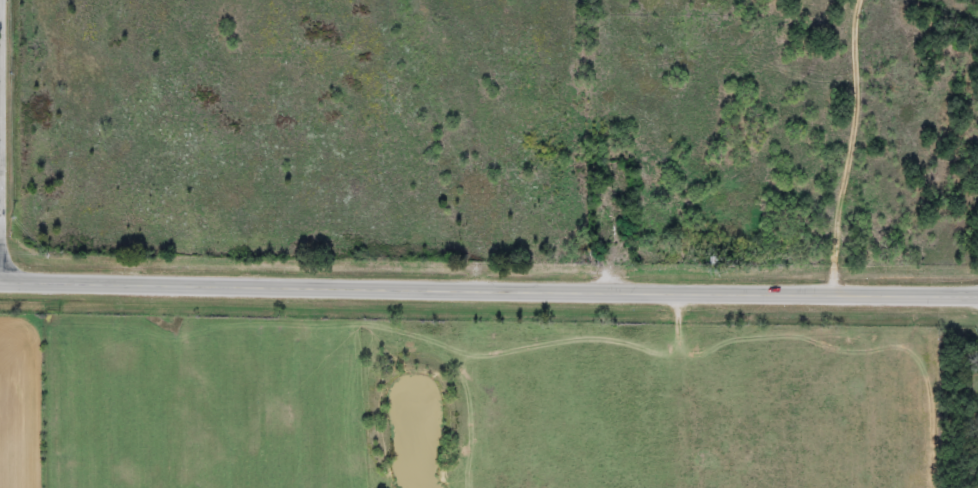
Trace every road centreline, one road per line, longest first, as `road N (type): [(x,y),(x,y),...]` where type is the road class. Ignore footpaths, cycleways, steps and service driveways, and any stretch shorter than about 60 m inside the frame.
road 1 (secondary): [(977,296),(0,274)]
road 2 (residential): [(861,0),(834,296)]
road 3 (residential): [(1,274),(2,0)]

